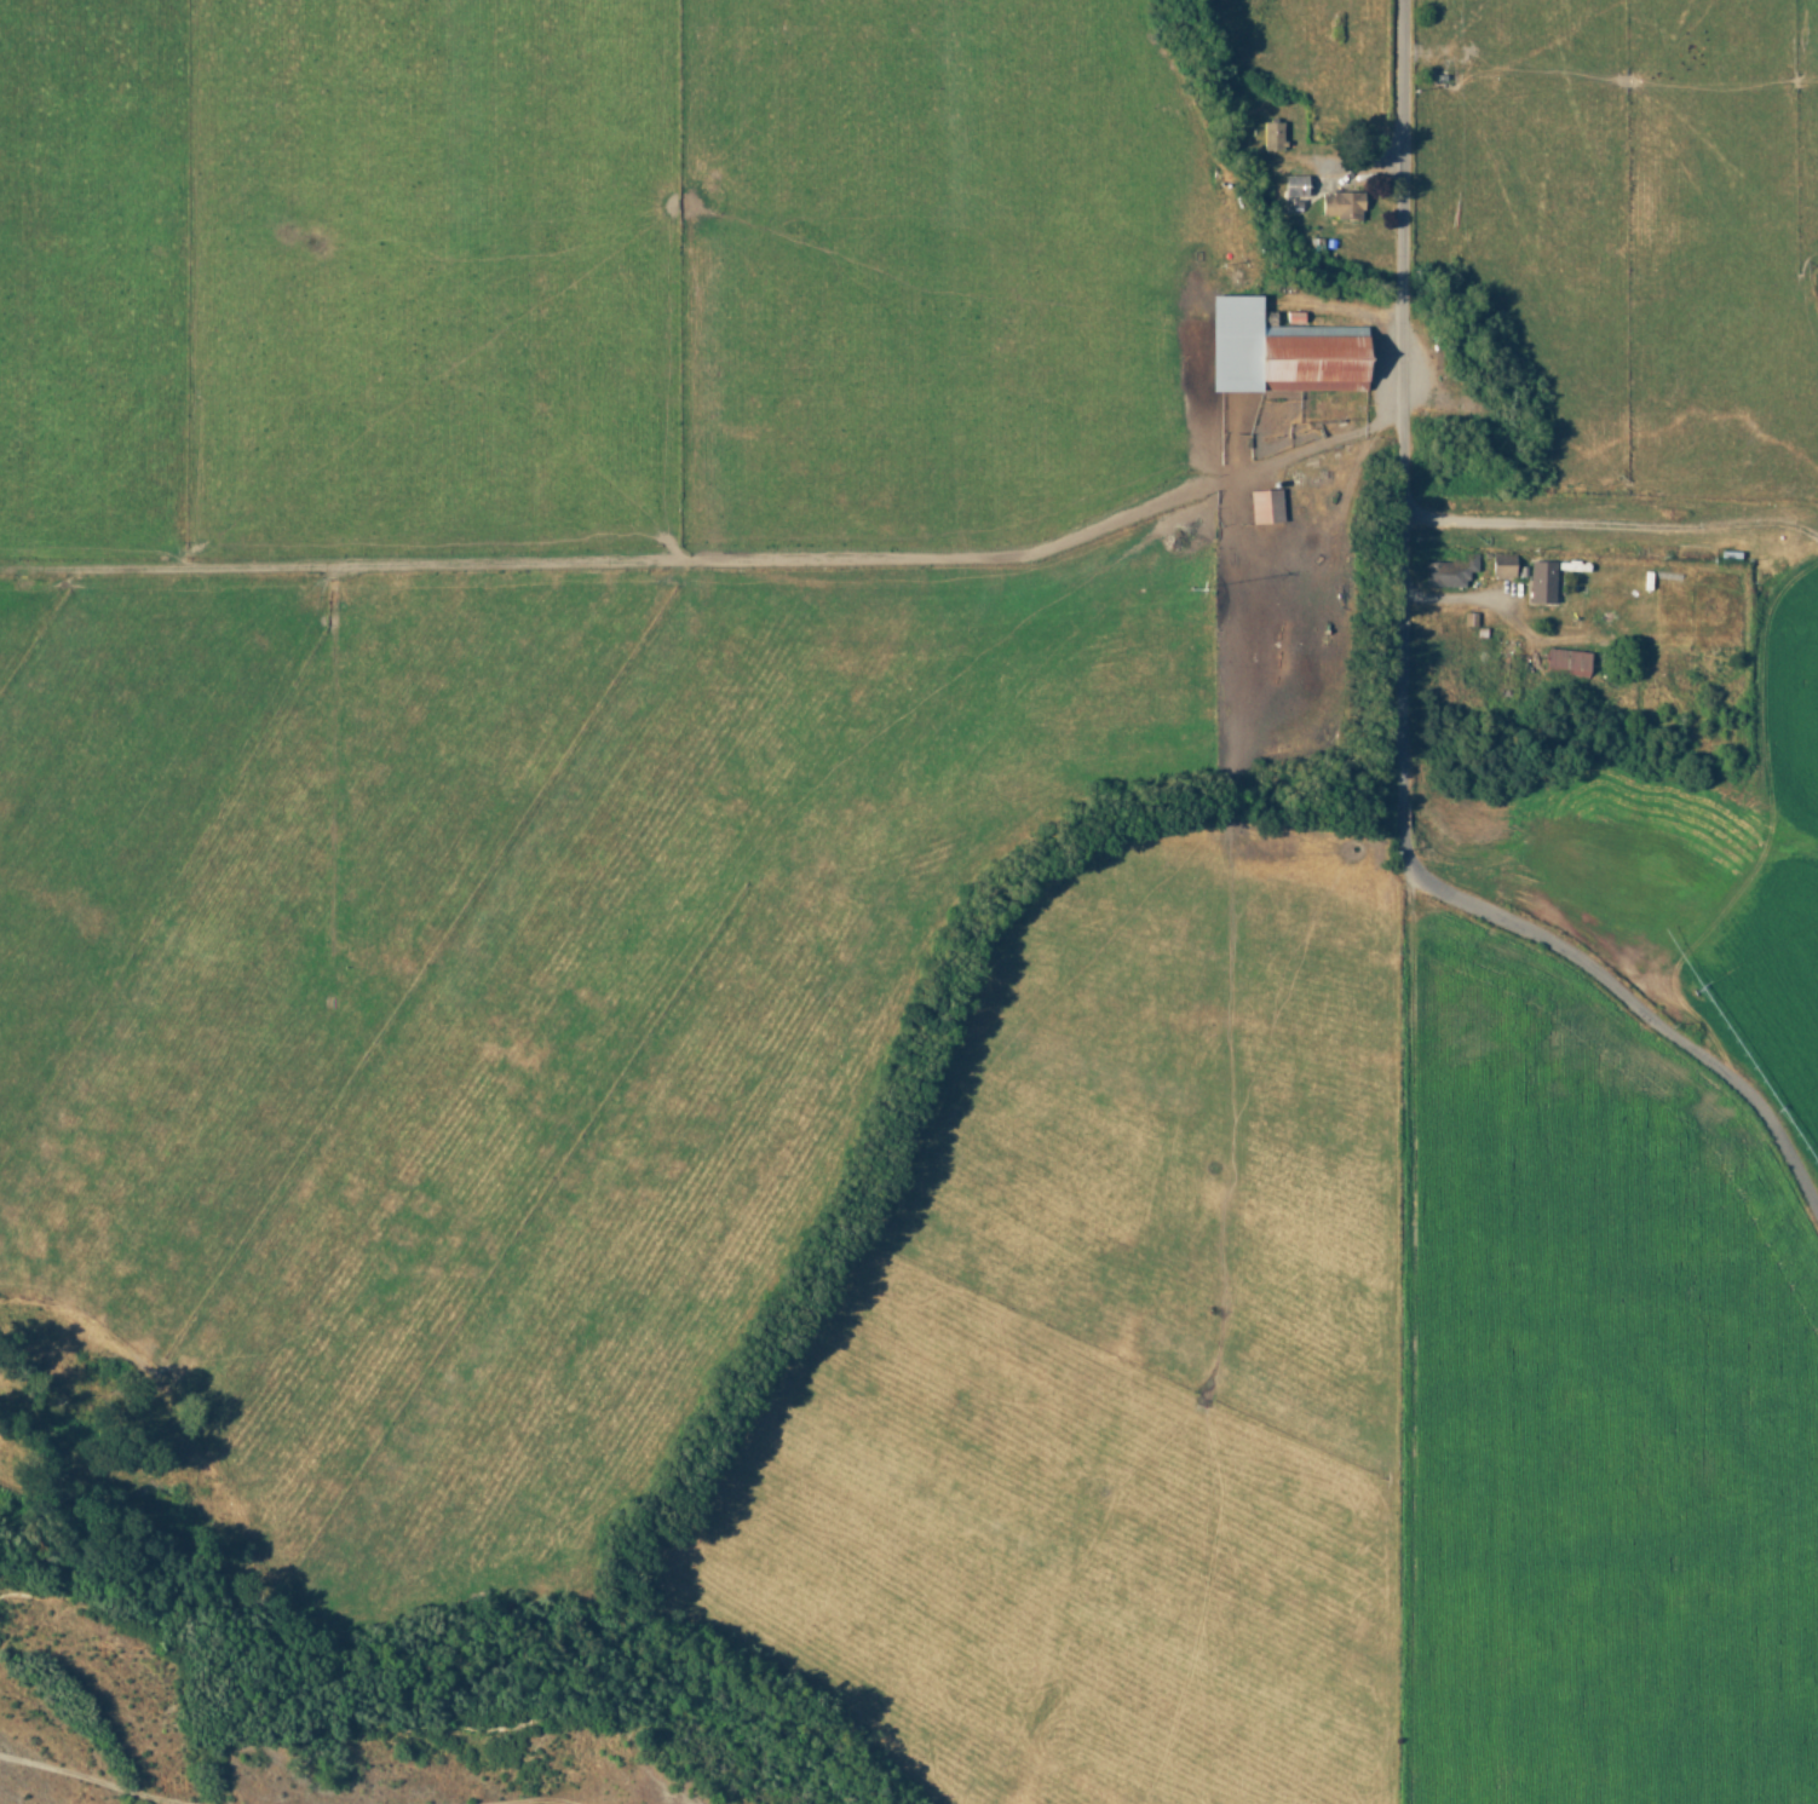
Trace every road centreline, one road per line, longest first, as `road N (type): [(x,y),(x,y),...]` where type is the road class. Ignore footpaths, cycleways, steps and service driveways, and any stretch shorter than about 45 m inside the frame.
road 1 (residential): [(1817,1206),(1757,1102),(1728,1076),(1582,961),(1419,875),(1405,857),(1405,0)]
road 2 (residential): [(1403,524),(1817,516)]

